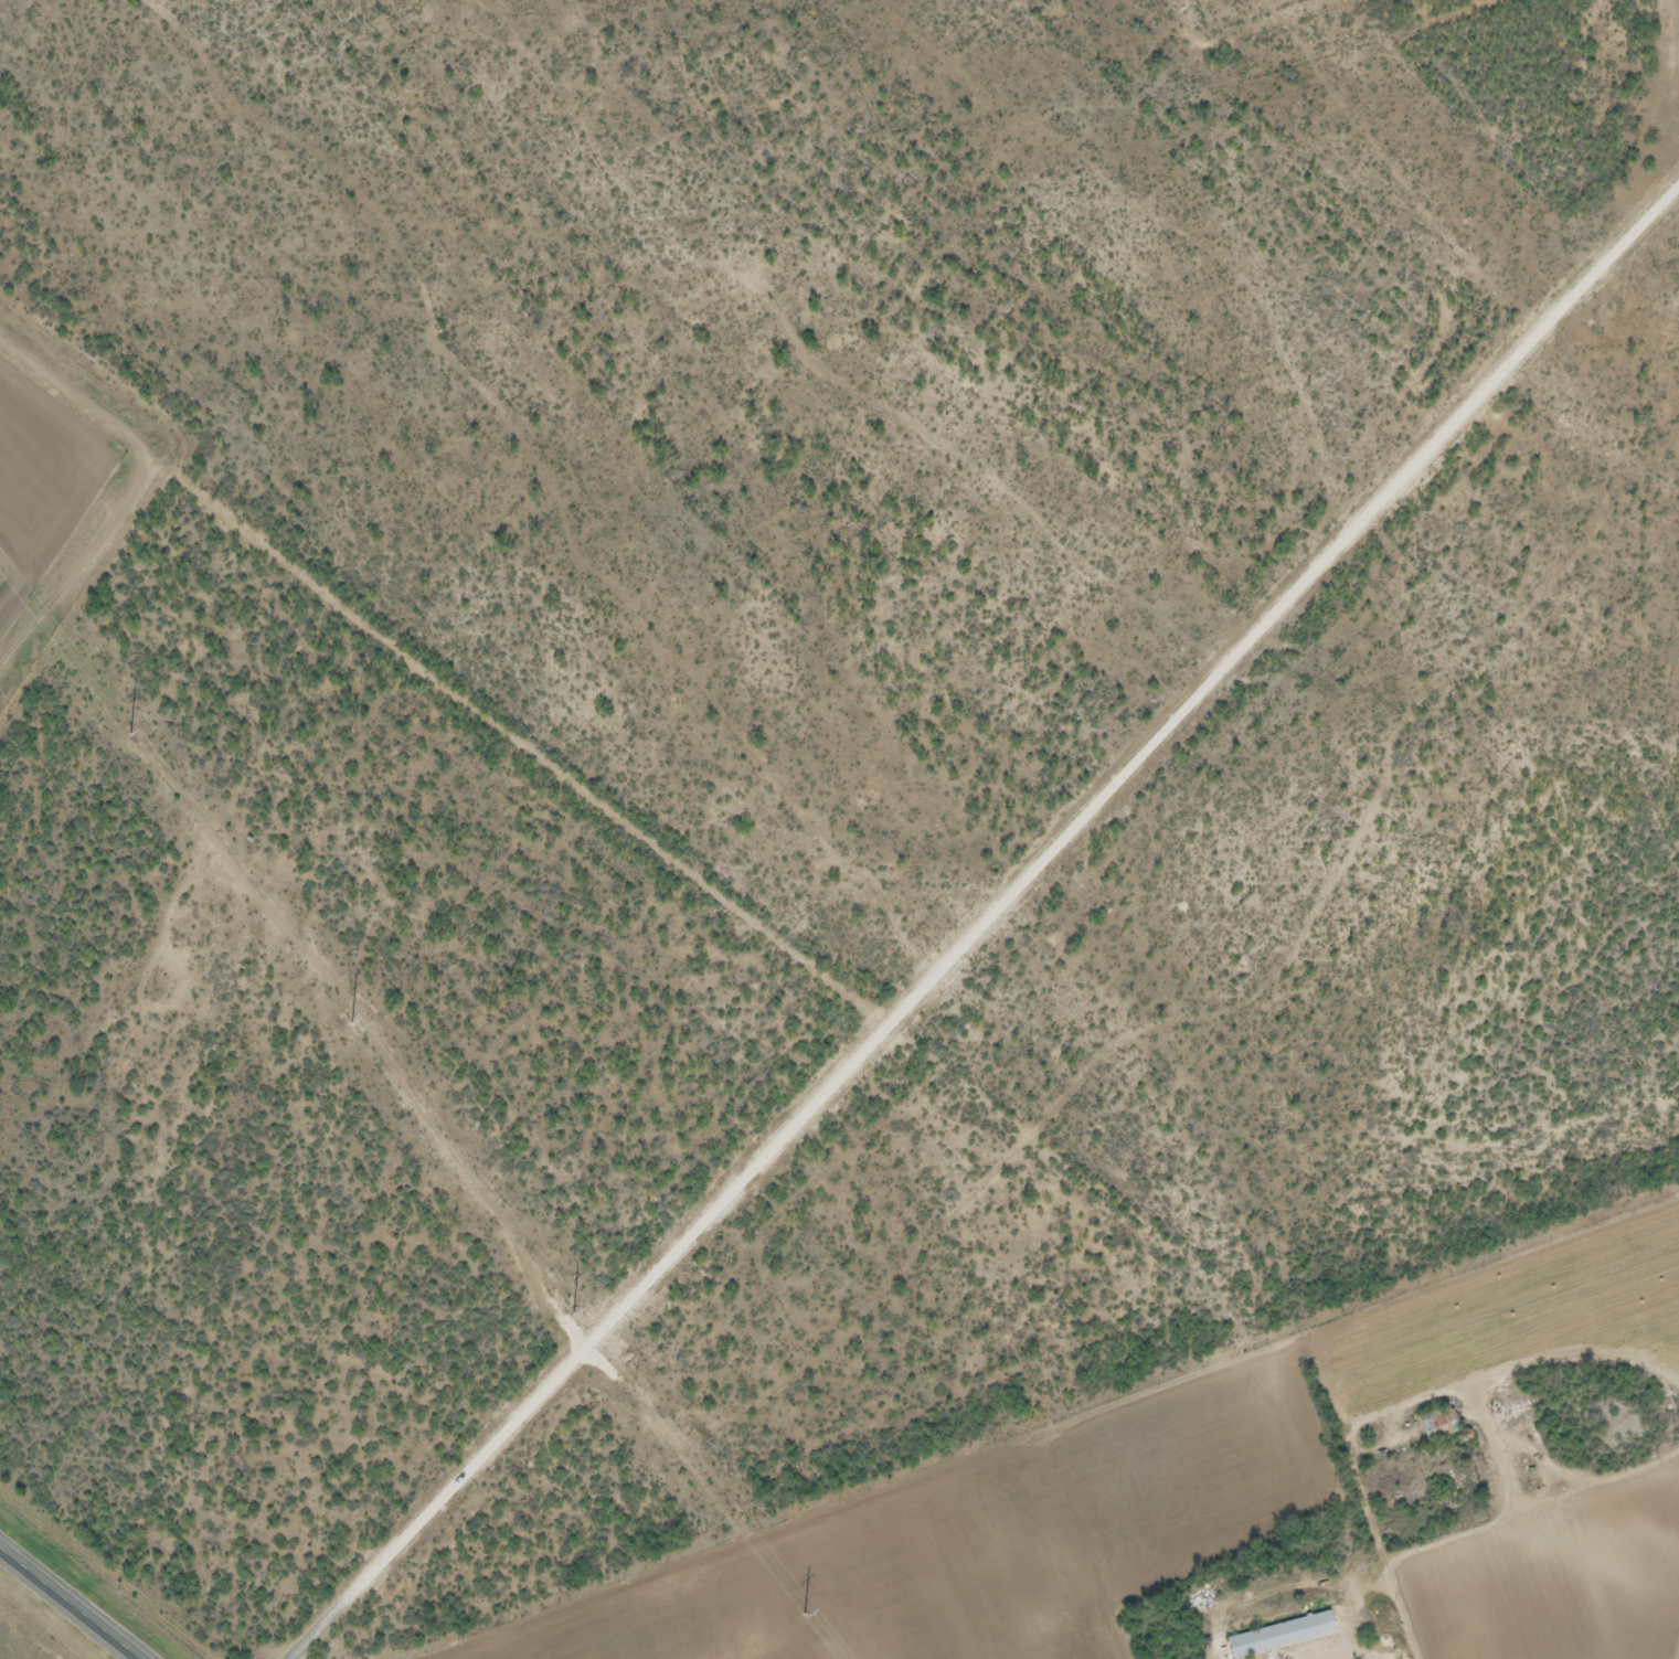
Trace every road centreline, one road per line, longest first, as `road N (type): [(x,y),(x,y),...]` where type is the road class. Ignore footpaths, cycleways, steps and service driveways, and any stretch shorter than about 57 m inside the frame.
road 1 (residential): [(299,1658),(1678,191)]
road 2 (residential): [(1421,1658),(1390,1584),(1394,1557),(1426,1542),(1498,1530),(1510,1485),(1484,1426),(1455,1390),(1425,1384)]
road 3 (trunk): [(0,1542),(148,1658)]

